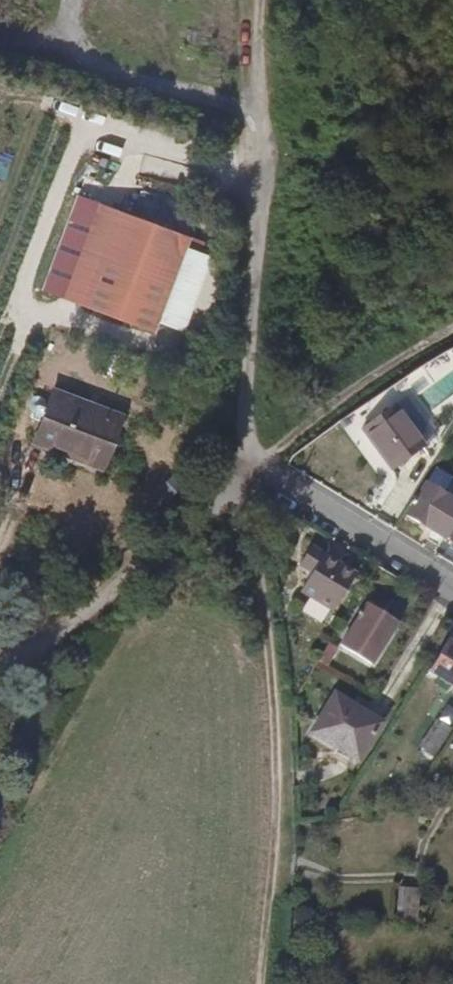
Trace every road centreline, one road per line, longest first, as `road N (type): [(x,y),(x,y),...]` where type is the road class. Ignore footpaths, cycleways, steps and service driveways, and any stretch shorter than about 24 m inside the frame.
road 1 (track): [(259,983),(275,858),(262,574),(248,475)]
road 2 (track): [(262,0),(242,400),(248,446),(264,460)]
road 3 (track): [(0,655),(85,620),(264,460)]
road 4 (track): [(264,460),(339,391),(452,319)]
road 5 (residential): [(452,590),(288,487)]

